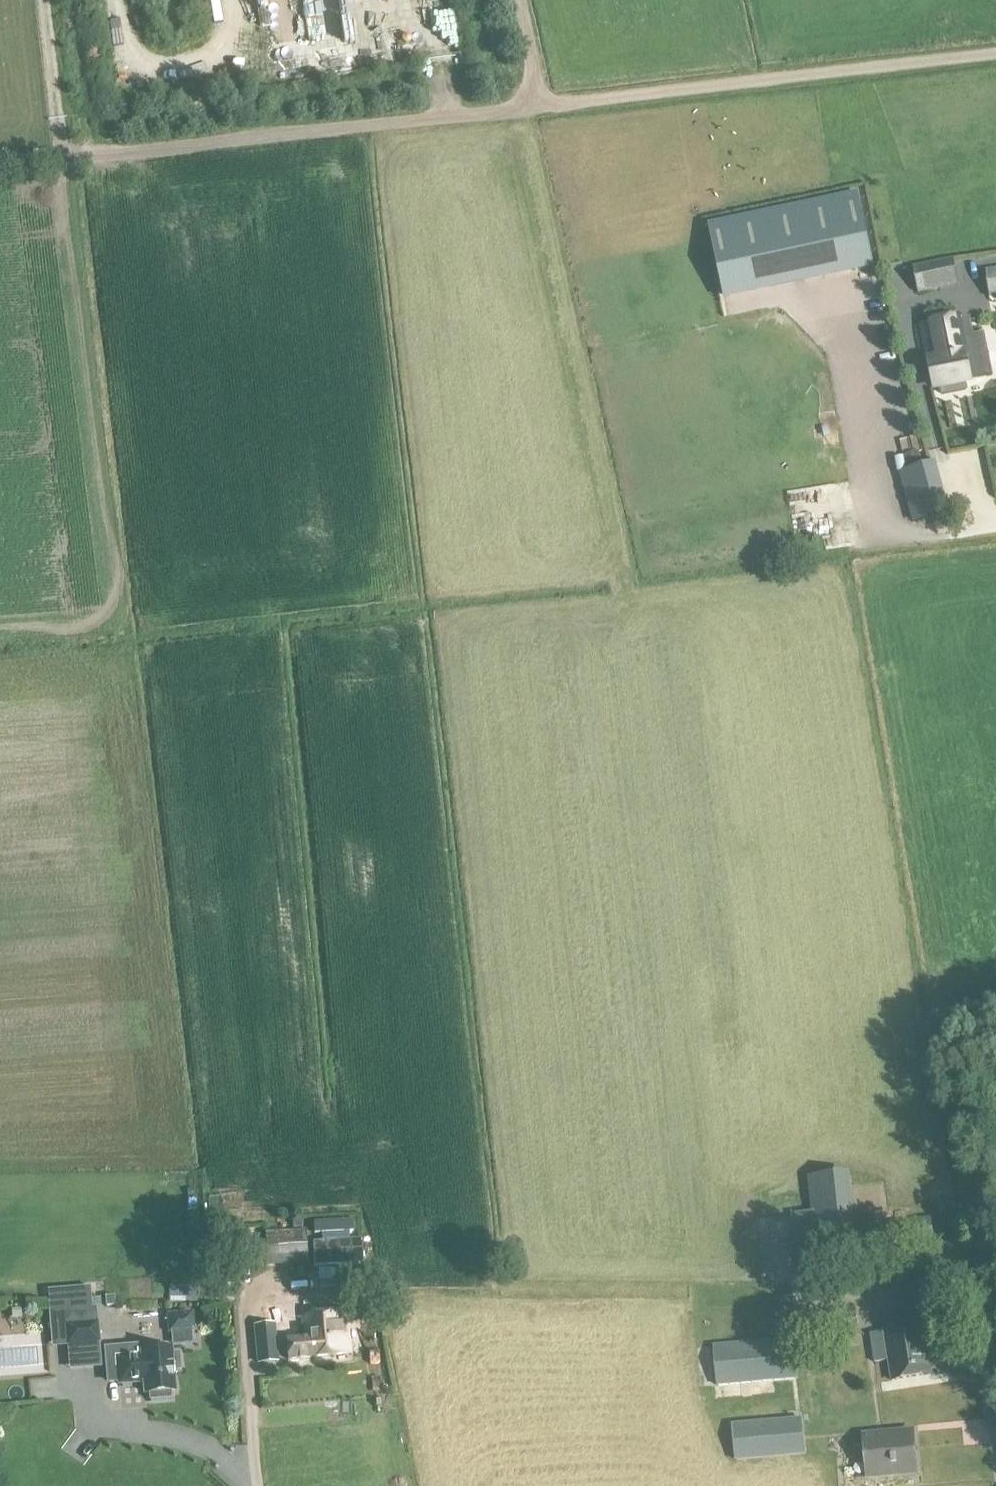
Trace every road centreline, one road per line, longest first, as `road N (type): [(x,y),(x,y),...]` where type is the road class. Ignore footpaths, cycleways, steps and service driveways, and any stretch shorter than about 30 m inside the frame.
road 1 (track): [(536,106),(0,166)]
road 2 (track): [(995,54),(536,106)]
road 3 (unclassified): [(995,526),(890,539),(846,290)]

